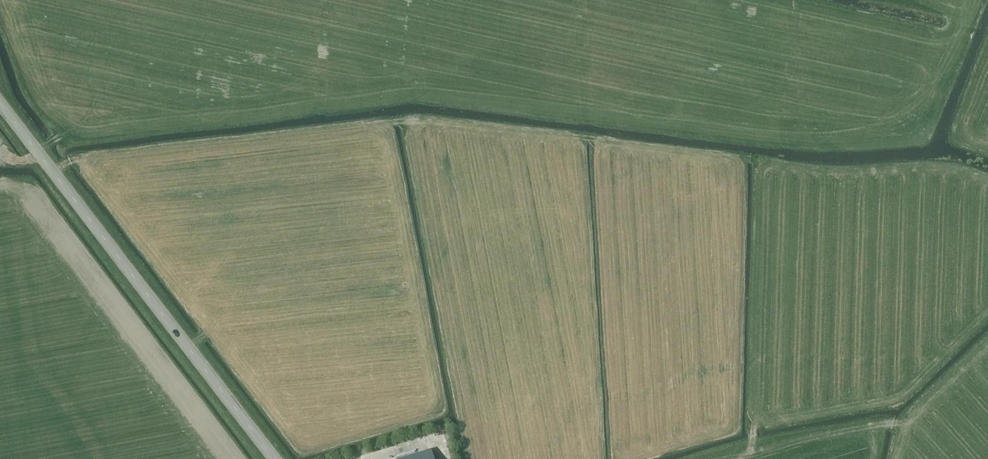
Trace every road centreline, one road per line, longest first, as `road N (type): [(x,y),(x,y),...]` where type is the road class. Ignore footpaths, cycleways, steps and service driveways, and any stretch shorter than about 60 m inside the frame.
road 1 (tertiary): [(274,458),(0,104)]

